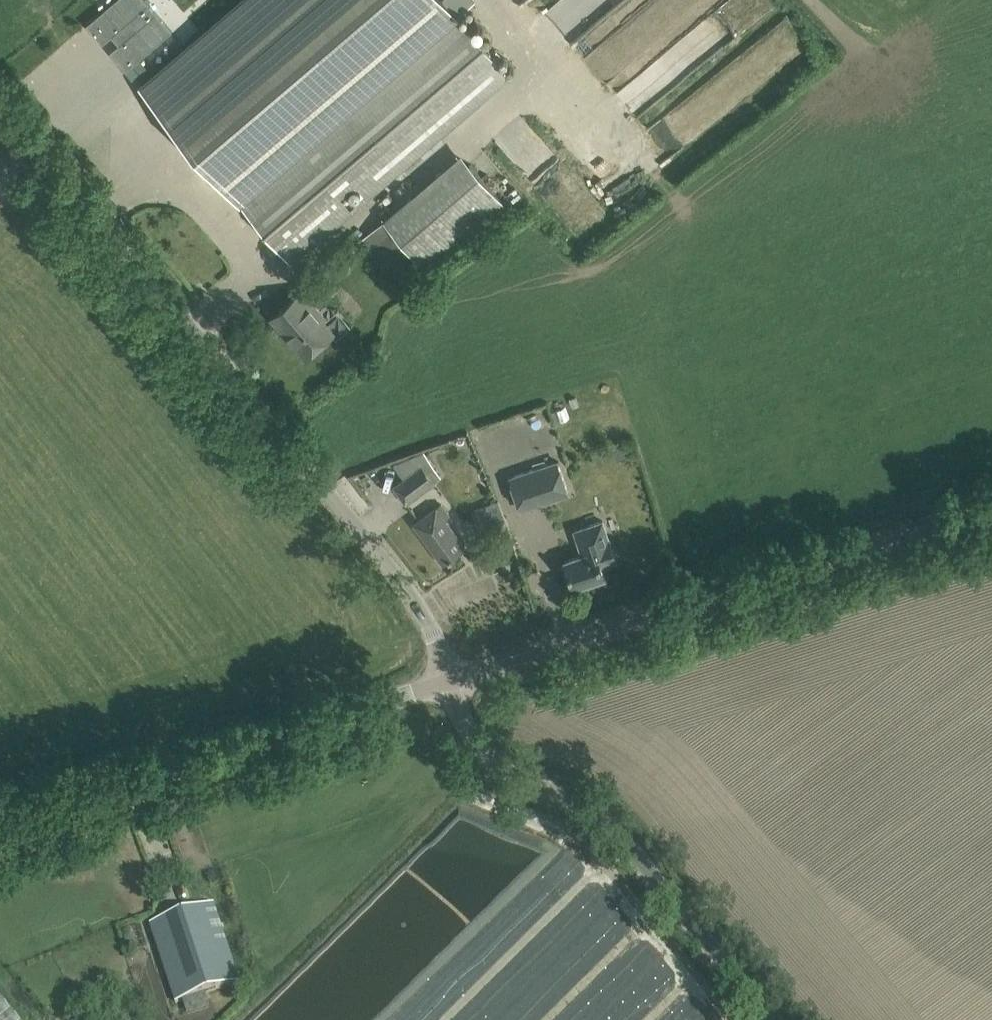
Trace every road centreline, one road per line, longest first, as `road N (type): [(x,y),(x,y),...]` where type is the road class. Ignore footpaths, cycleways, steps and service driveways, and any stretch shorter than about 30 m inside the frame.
road 1 (unclassified): [(447,682),(437,638),(402,583),(0,81)]
road 2 (tertiary): [(447,682),(991,507)]
road 3 (unclassified): [(773,1019),(597,811),(487,755),(447,682)]
road 4 (tertiary): [(0,822),(447,682)]

